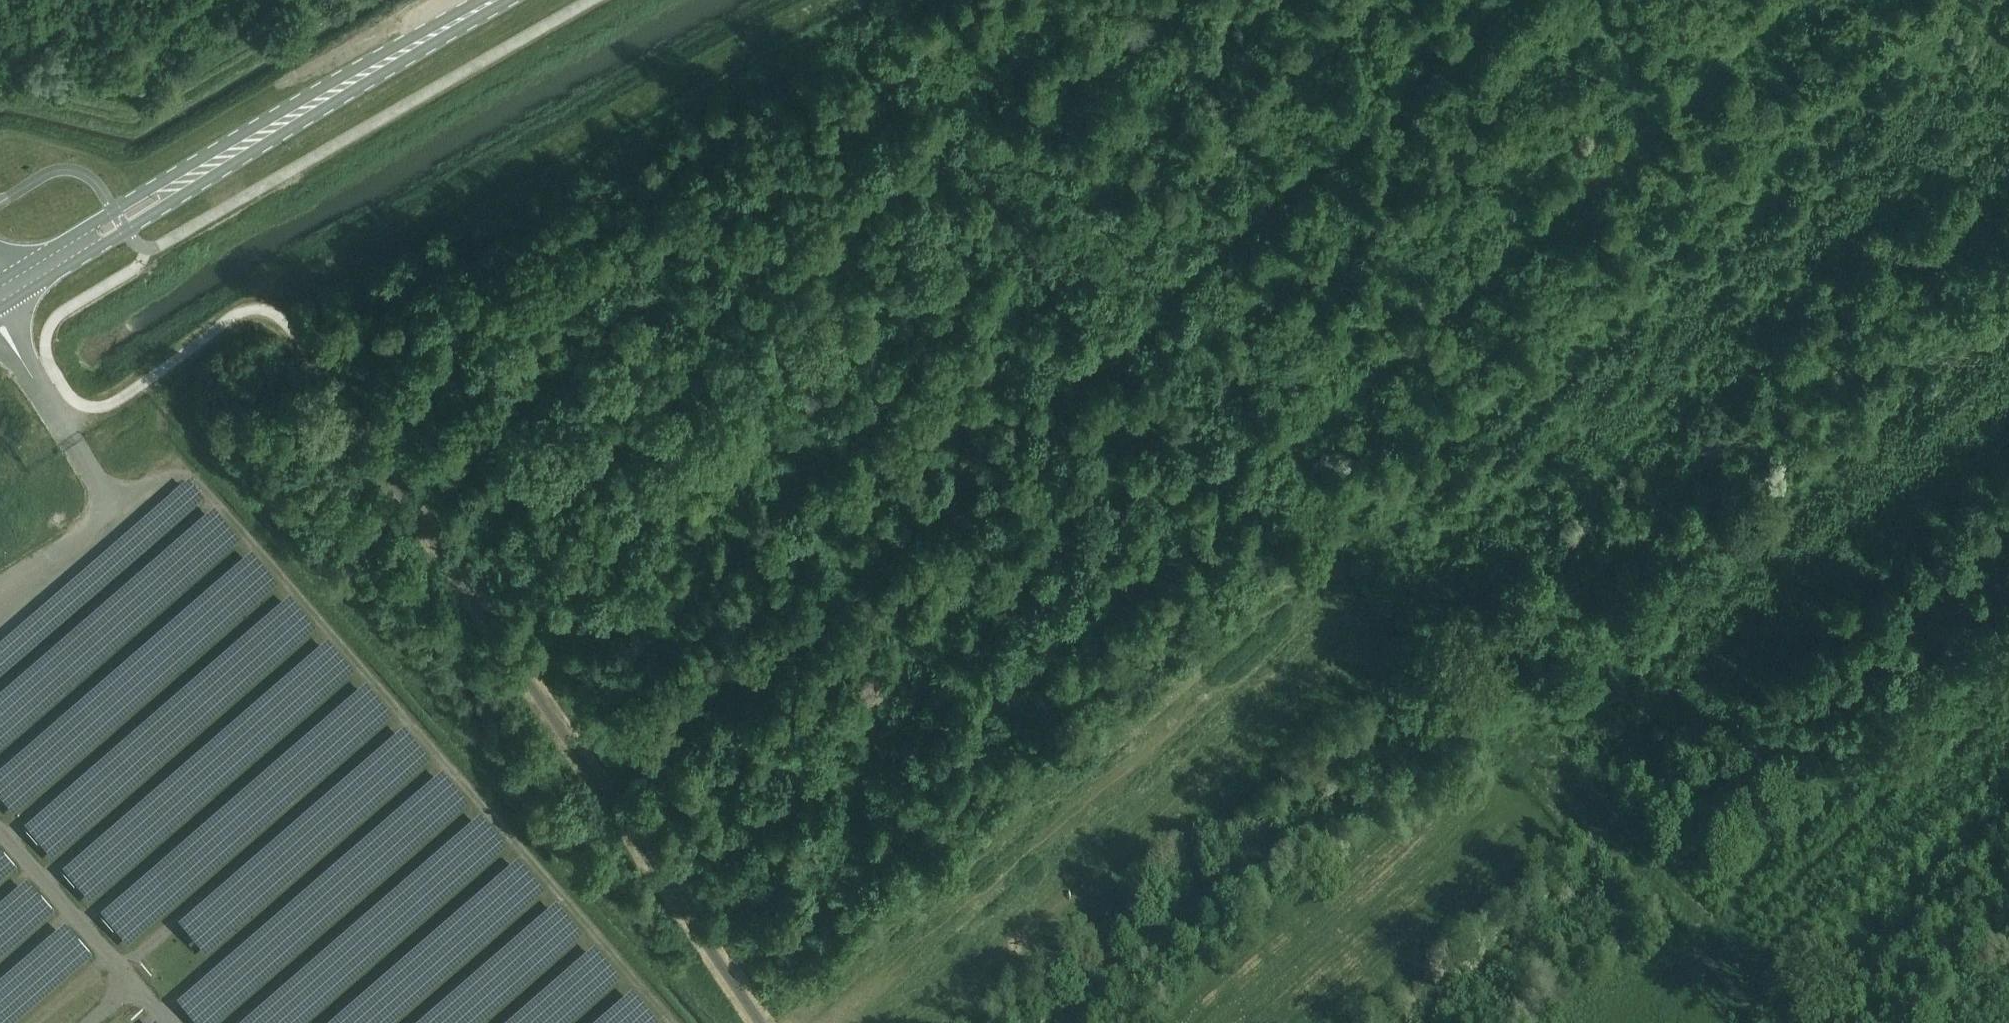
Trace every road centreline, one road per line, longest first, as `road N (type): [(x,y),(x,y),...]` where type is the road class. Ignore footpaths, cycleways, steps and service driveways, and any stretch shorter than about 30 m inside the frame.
road 1 (primary): [(0,294),(498,0)]
road 2 (unclassified): [(0,328),(113,508)]

